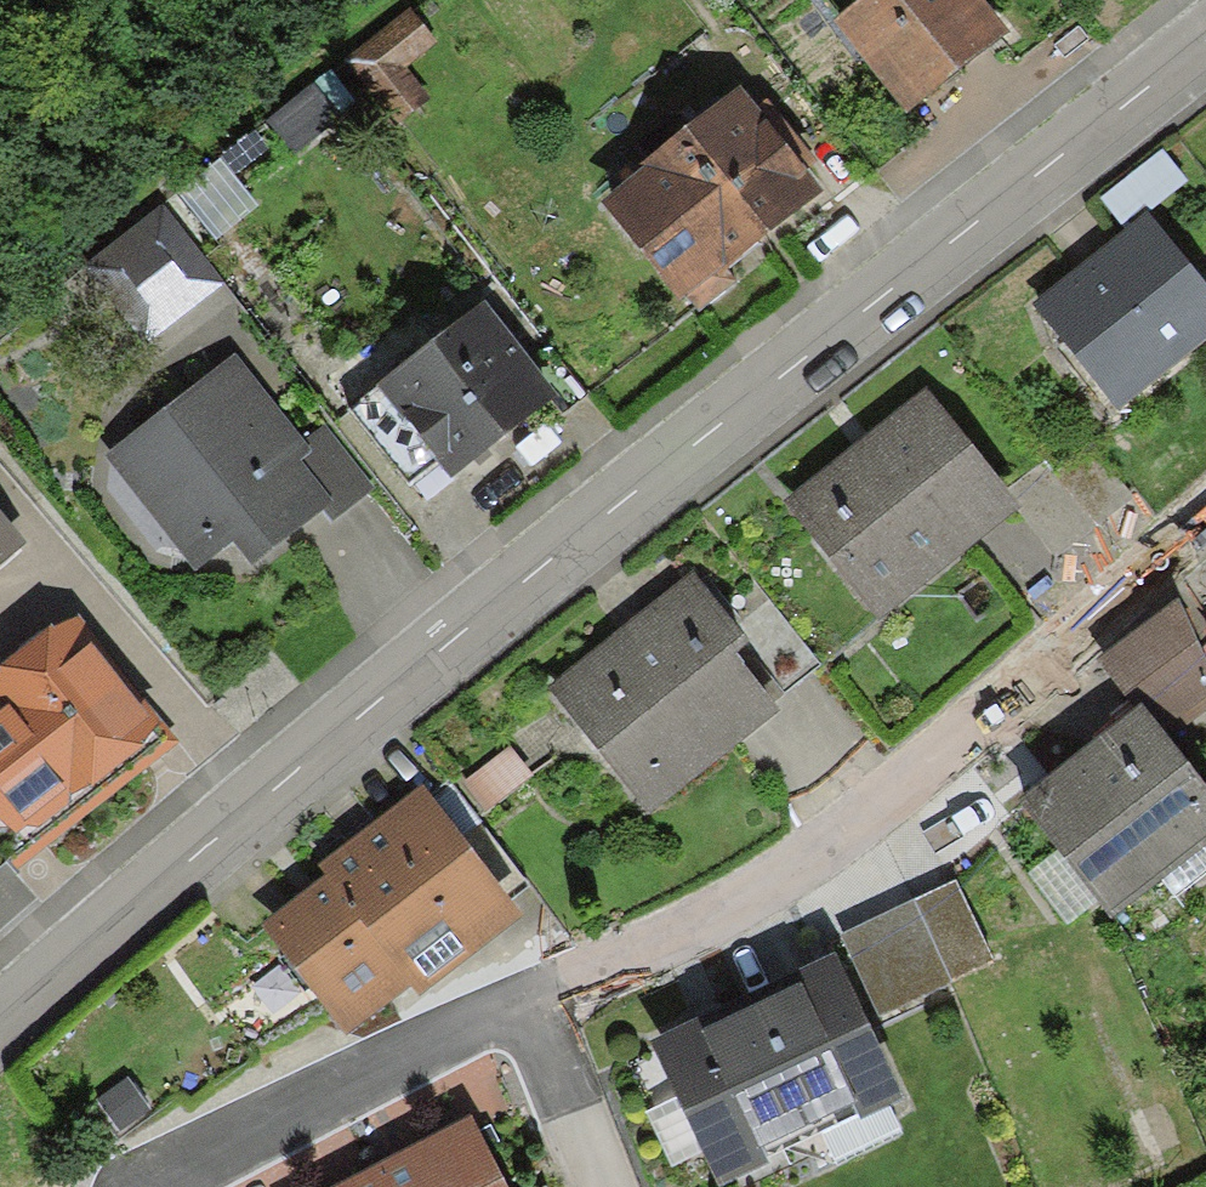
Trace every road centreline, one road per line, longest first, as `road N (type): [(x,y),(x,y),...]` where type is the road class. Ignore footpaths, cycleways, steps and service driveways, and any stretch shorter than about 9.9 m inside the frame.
road 1 (residential): [(0,1031),(324,738),(1205,44)]
road 2 (residential): [(1205,483),(834,815),(541,1001)]
road 3 (residential): [(541,1001),(319,1101),(160,1186)]
road 4 (residential): [(614,1186),(541,1001)]

